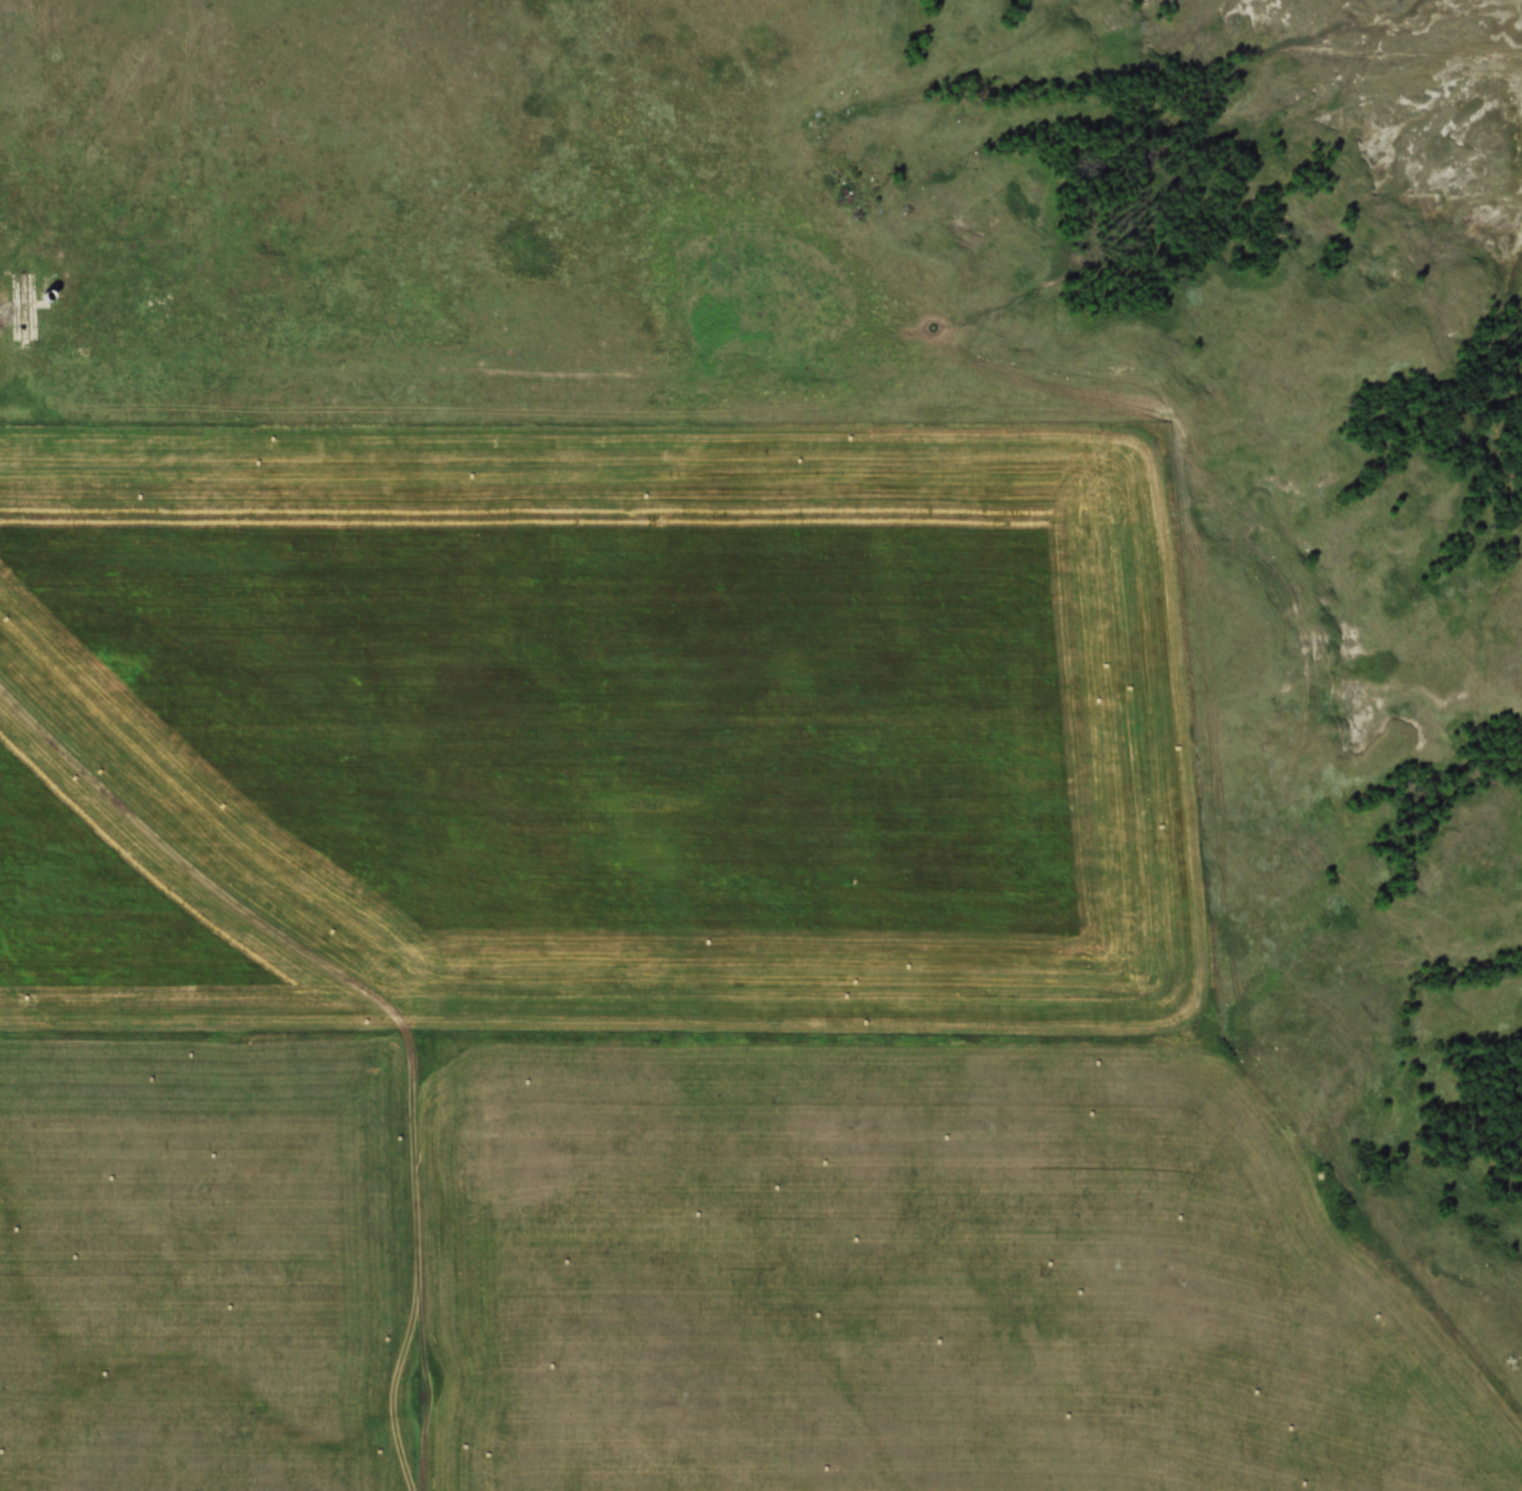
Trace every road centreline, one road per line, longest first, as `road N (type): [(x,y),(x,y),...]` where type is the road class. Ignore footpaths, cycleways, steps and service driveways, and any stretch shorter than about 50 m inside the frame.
road 1 (track): [(0,955),(19,983),(82,1018),(375,1014),(402,1024),(418,1049),(428,1490)]
road 2 (track): [(220,0),(197,236),(19,245),(0,255)]

